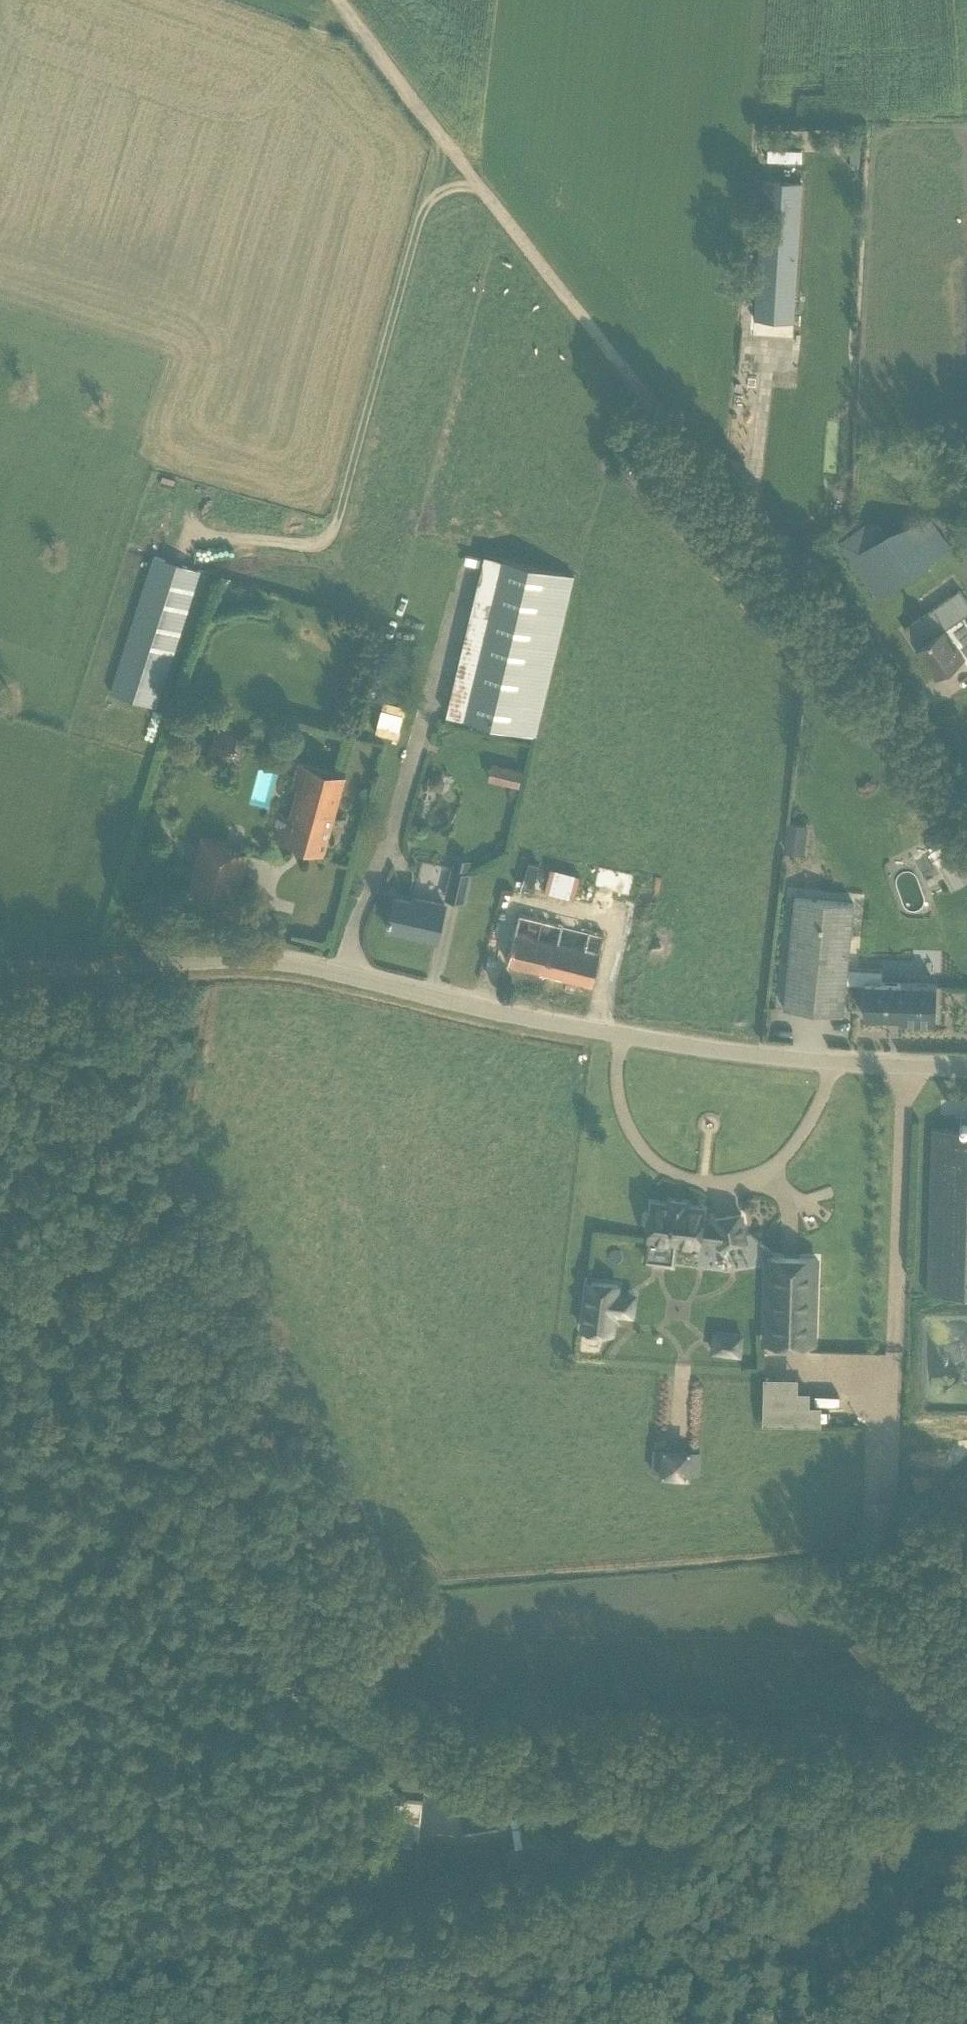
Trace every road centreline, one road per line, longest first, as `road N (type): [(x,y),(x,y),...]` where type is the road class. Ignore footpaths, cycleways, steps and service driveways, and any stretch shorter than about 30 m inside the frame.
road 1 (residential): [(966,782),(864,644),(609,350),(339,0)]
road 2 (unclassified): [(966,1069),(752,1056),(501,1013),(292,964),(0,967)]
road 3 (track): [(687,2023),(966,1780)]

